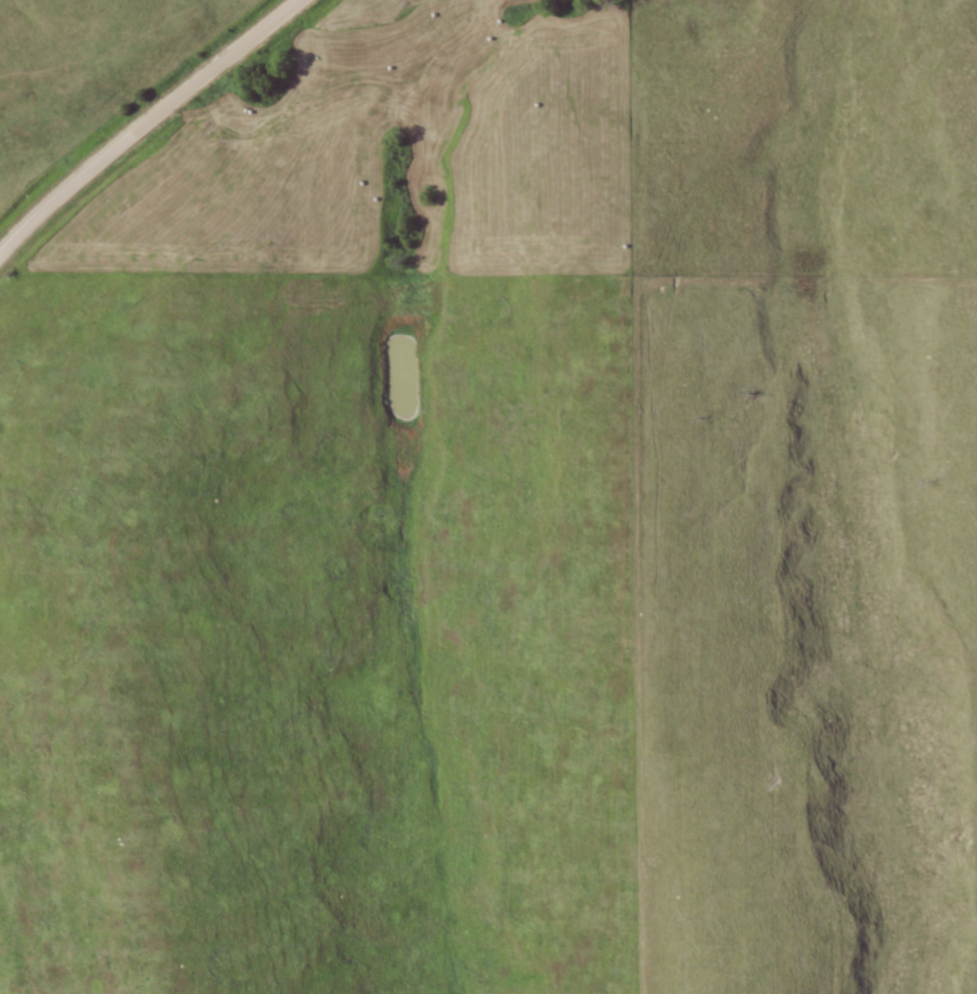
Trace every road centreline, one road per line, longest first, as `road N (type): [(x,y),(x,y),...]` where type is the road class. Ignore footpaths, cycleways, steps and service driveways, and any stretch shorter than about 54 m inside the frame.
road 1 (residential): [(0,254),(112,150),(301,0)]

